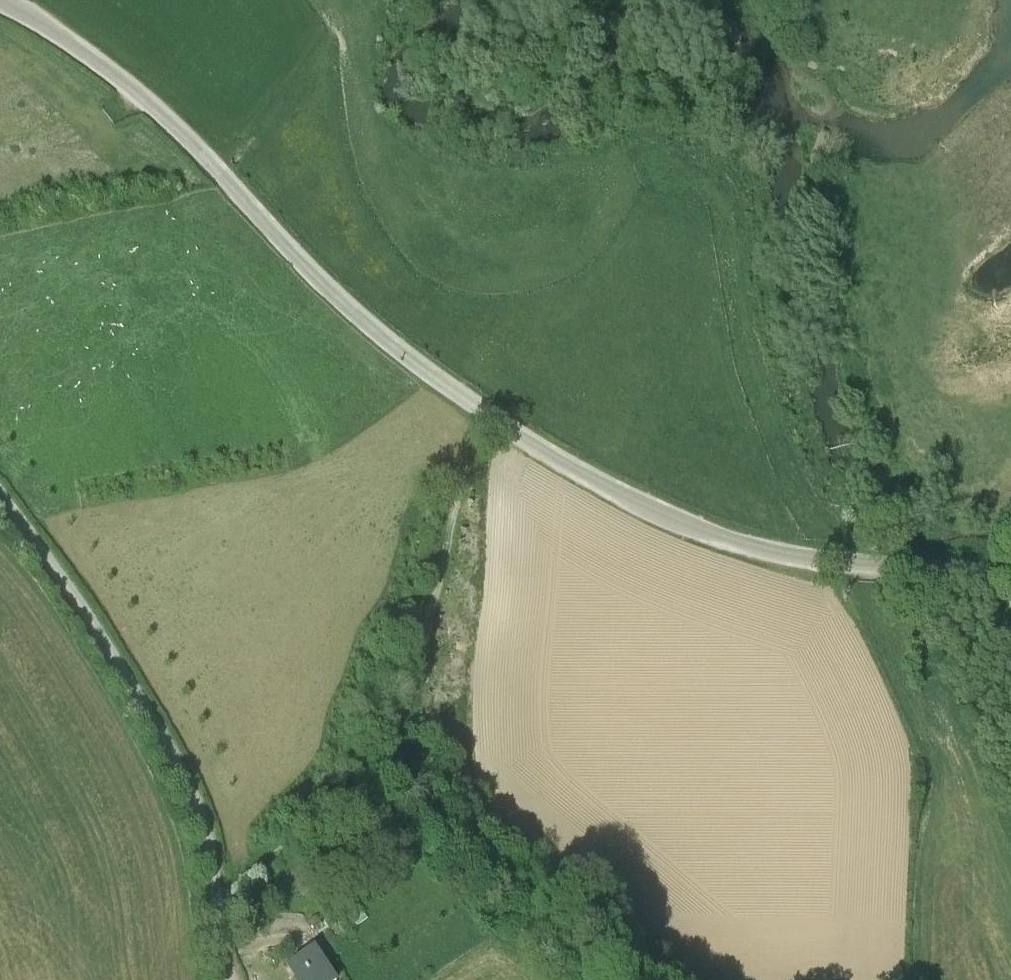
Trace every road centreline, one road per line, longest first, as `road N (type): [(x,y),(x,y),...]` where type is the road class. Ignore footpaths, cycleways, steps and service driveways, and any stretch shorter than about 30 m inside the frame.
road 1 (unclassified): [(913,565),(759,549),(618,492),(529,443),(355,314),(120,79),(0,1)]
road 2 (track): [(218,914),(383,756),(413,687),(470,470),(493,419)]
road 3 (unclassified): [(225,979),(209,848),(187,783),(102,637),(0,497)]

